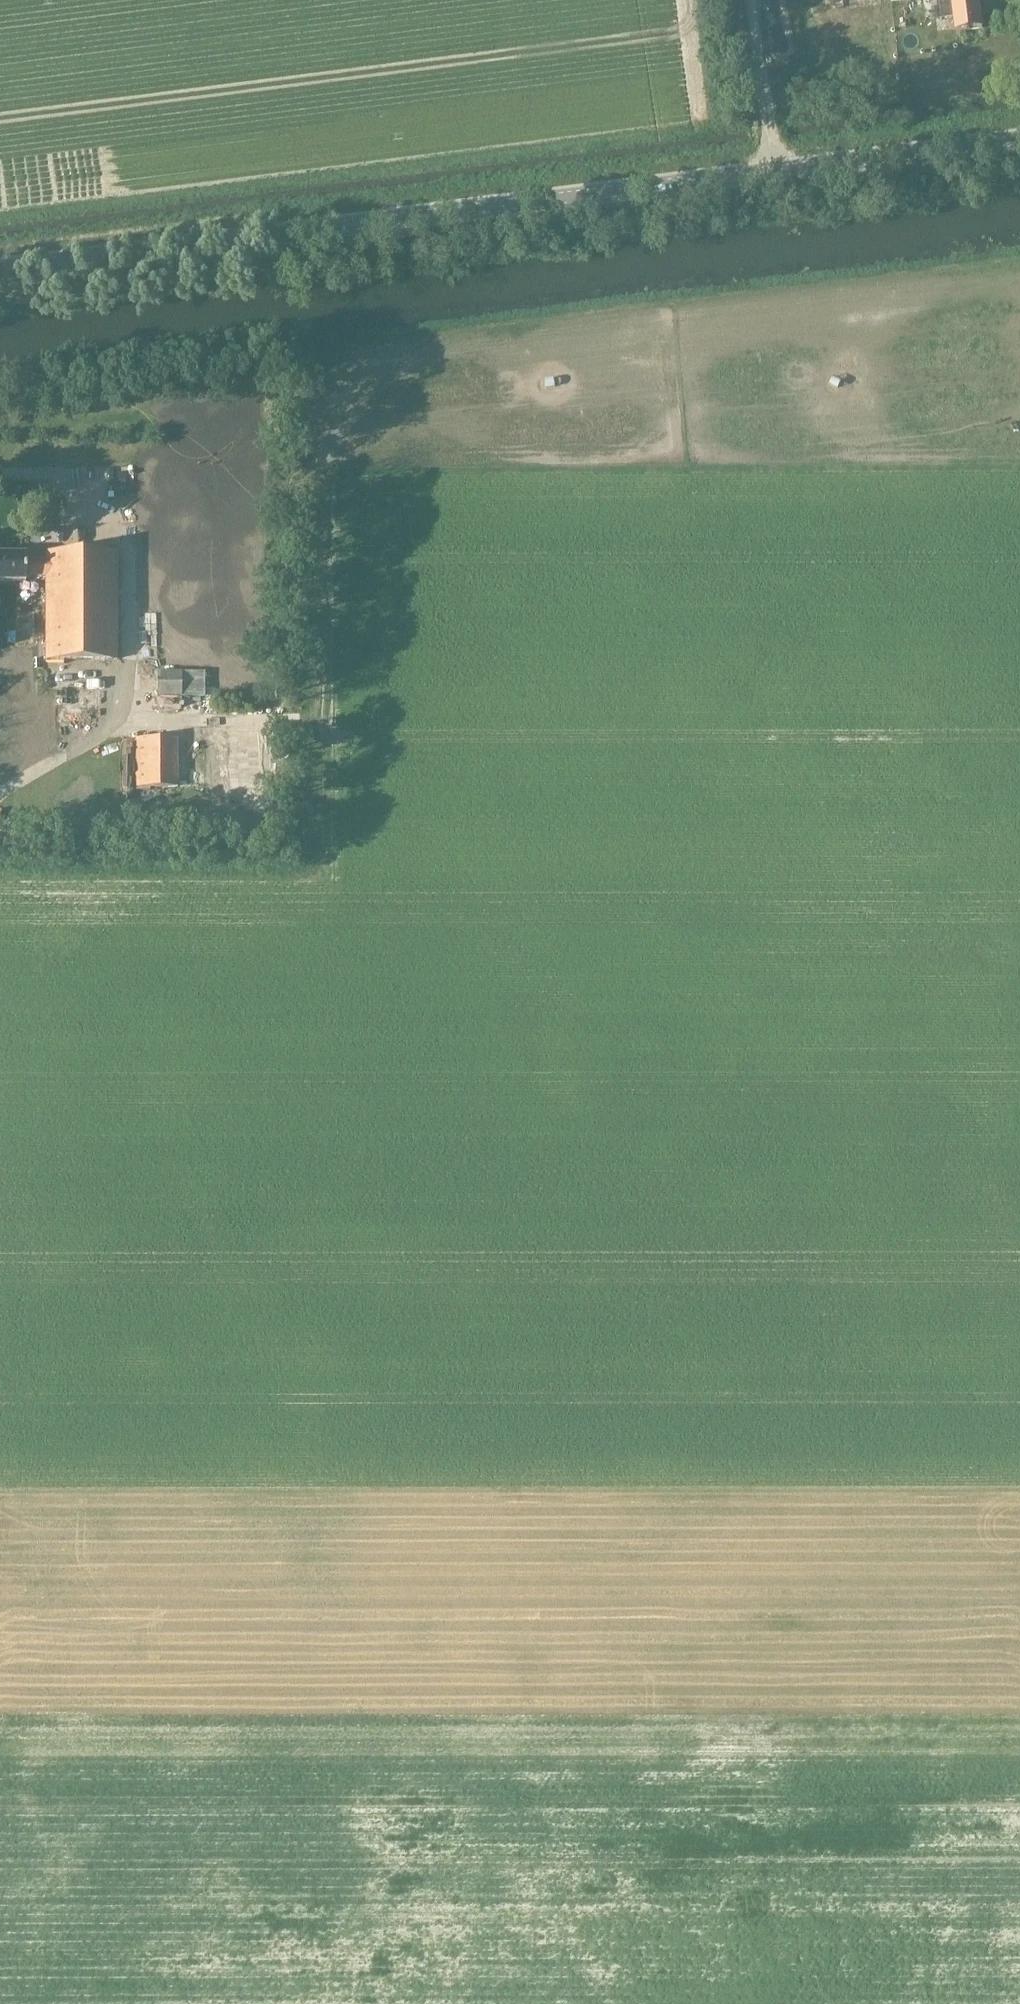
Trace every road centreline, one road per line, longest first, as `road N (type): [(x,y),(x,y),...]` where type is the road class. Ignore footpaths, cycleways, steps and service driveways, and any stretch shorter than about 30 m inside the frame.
road 1 (unclassified): [(0,268),(1019,139)]

